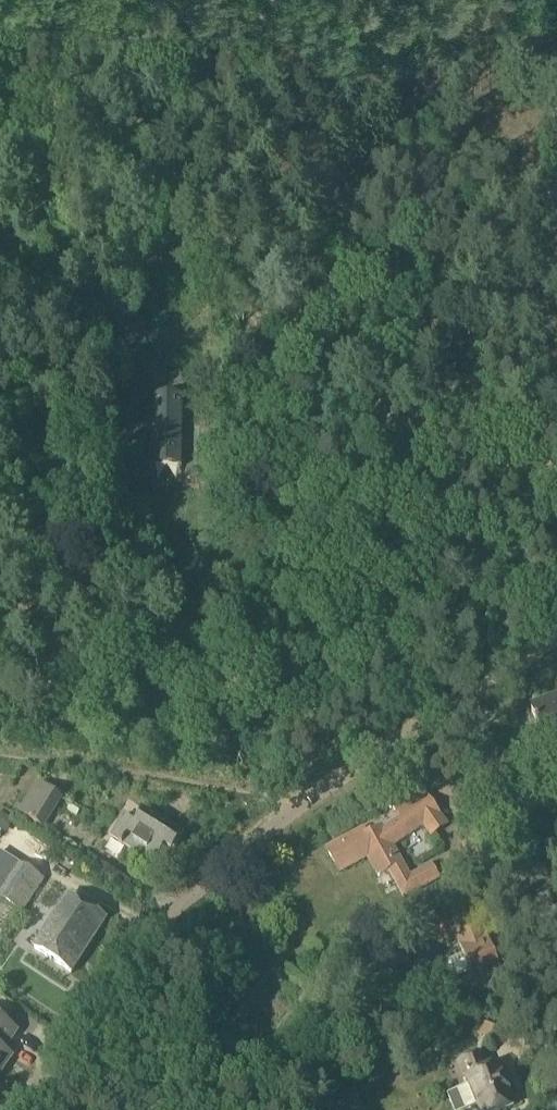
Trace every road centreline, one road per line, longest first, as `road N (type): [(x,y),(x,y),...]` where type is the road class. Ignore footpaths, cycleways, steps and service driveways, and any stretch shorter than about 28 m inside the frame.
road 1 (residential): [(27,1109),(164,919),(462,700)]
road 2 (residential): [(556,935),(462,700)]

